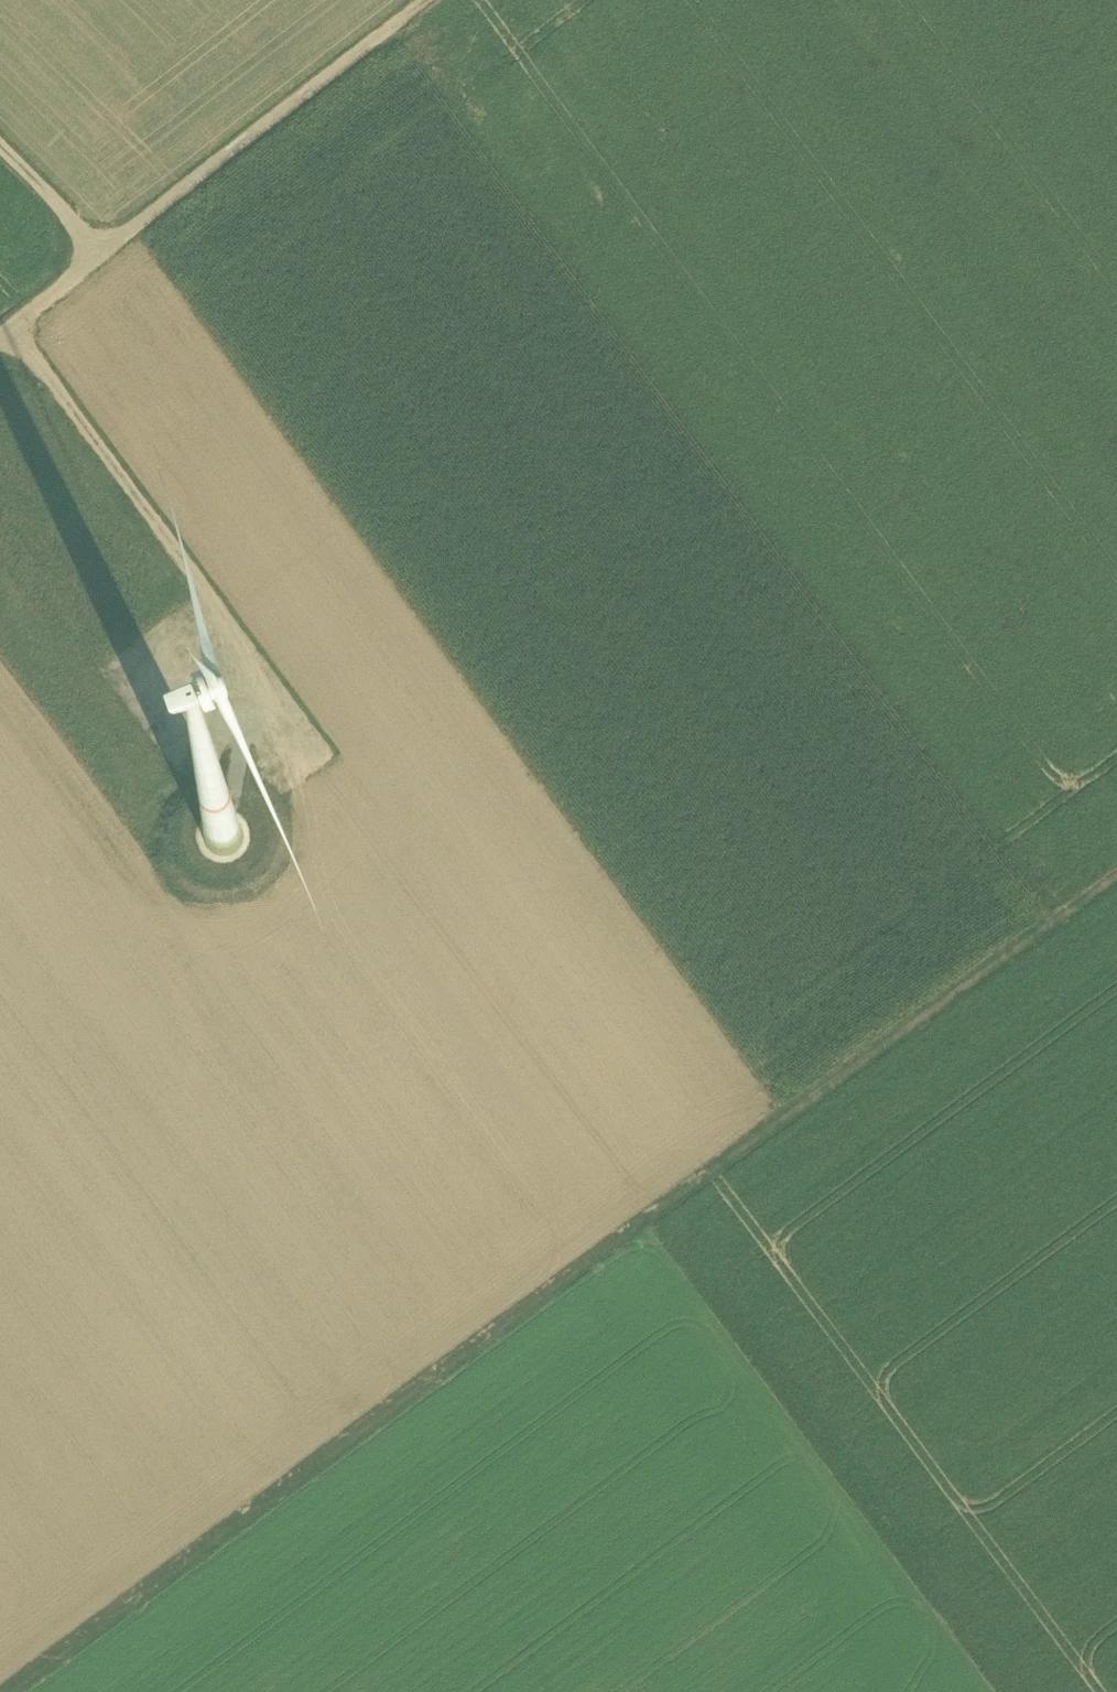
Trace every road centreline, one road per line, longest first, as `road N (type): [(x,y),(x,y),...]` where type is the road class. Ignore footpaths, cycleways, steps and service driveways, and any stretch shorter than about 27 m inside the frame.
road 1 (track): [(11,1691),(1116,879)]
road 2 (track): [(0,334),(425,0)]
road 3 (track): [(218,721),(166,528),(4,331)]
road 4 (track): [(93,253),(0,161)]

